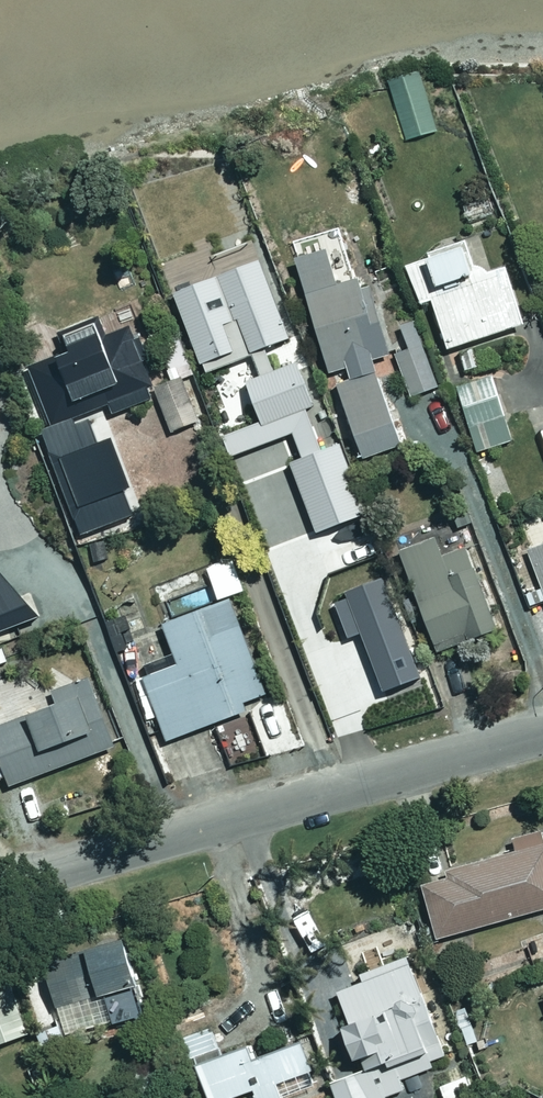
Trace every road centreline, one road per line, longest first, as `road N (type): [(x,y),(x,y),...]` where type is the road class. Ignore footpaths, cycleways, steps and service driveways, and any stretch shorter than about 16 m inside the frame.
road 1 (residential): [(0,884),(542,730)]

